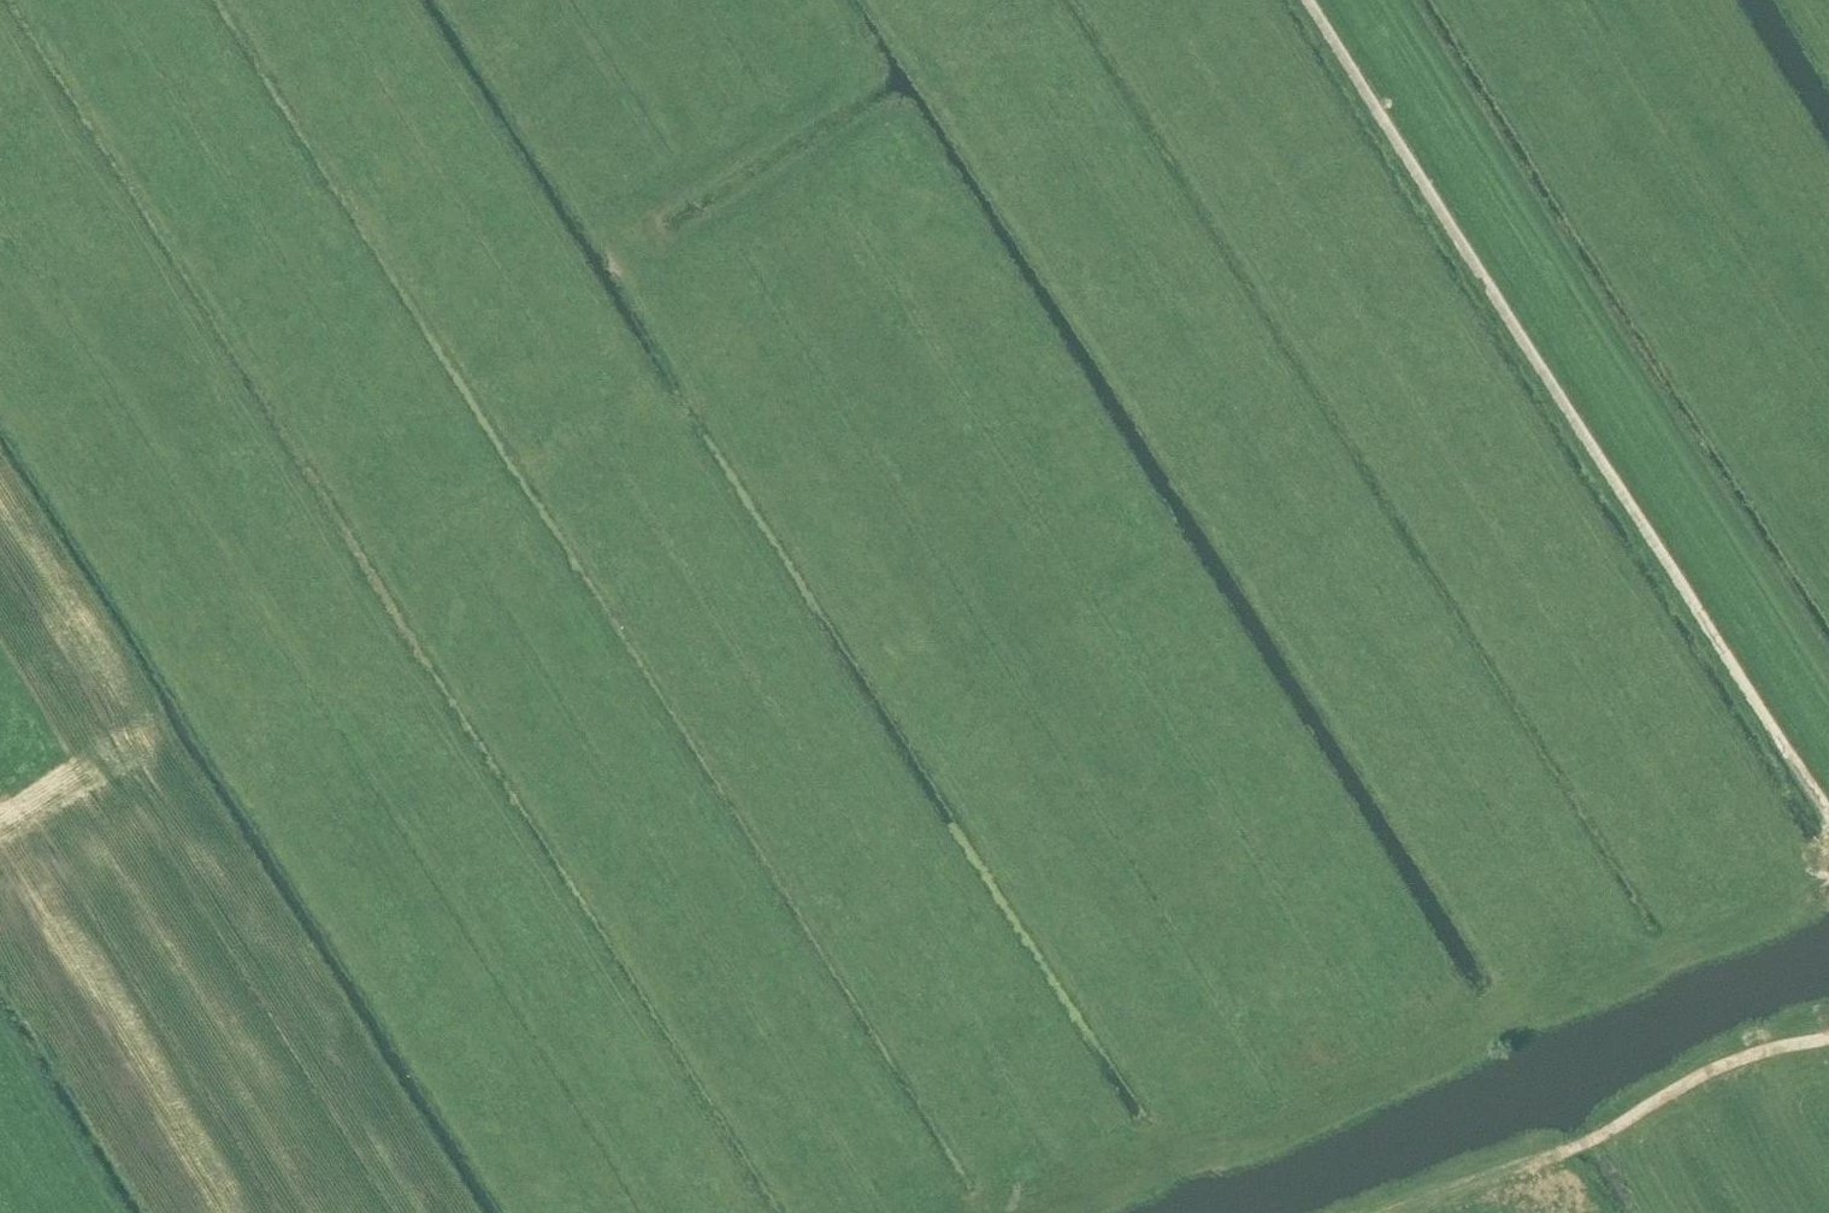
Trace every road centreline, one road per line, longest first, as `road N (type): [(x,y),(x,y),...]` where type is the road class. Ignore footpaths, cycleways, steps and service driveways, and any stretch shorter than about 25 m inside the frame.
road 1 (track): [(1828,812),(1308,0)]
road 2 (track): [(1561,1153),(1760,1050),(1828,1039)]

